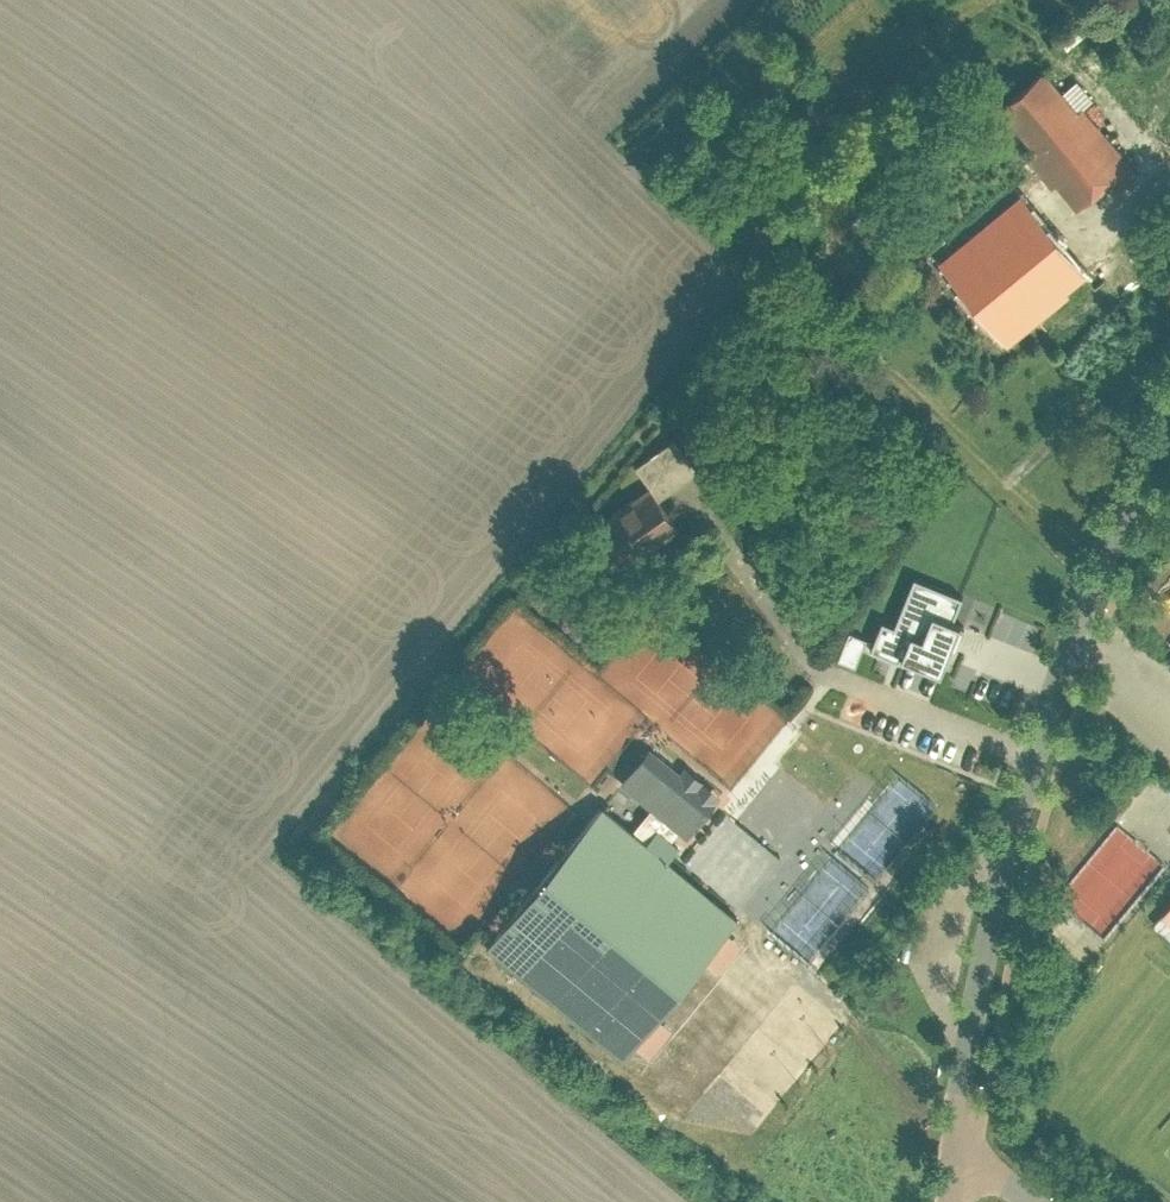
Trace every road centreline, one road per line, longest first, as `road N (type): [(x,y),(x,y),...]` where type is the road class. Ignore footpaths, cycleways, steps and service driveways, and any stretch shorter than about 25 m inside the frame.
road 1 (residential): [(1169,357),(1069,573),(1005,774),(962,1151)]

